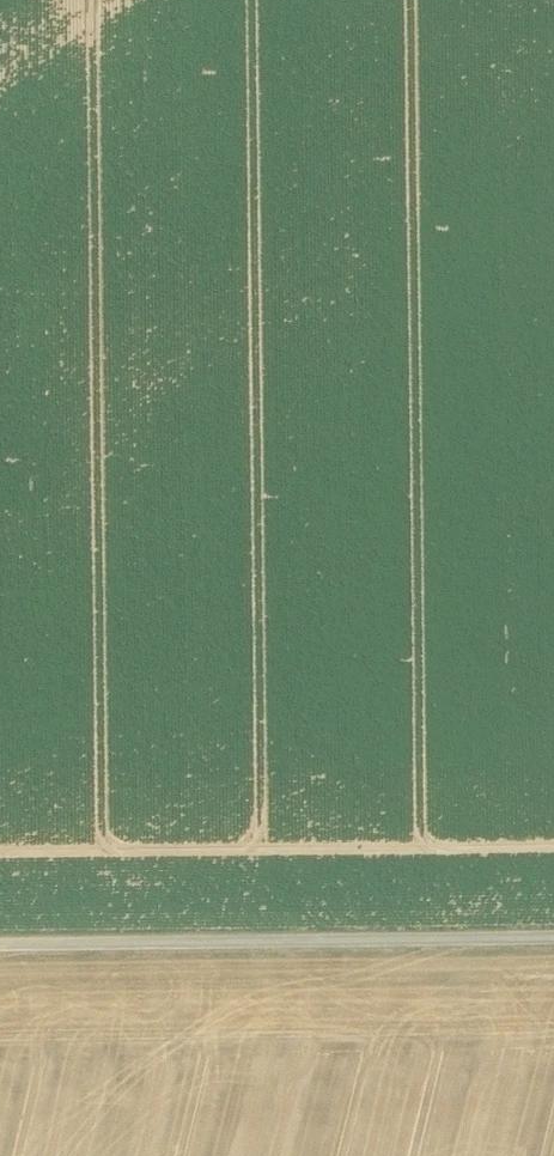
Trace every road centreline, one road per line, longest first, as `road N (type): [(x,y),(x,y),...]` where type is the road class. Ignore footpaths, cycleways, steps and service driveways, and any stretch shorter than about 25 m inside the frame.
road 1 (unclassified): [(553,937),(0,945)]

